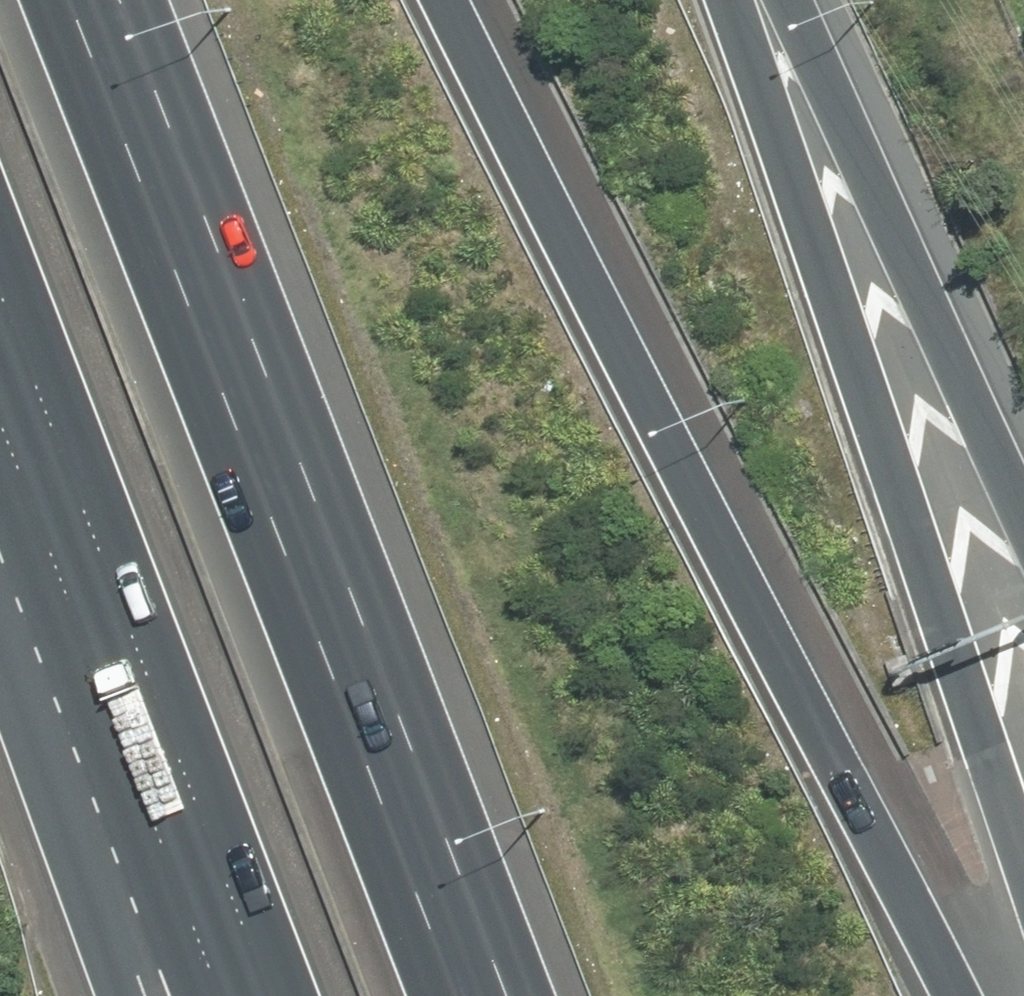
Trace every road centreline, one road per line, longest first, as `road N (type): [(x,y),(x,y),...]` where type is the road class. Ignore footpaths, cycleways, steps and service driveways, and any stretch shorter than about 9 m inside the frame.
road 1 (motorway): [(449,0),(957,995)]
road 2 (motorway): [(70,0),(452,995)]
road 3 (motorway): [(741,0),(1023,891)]
road 4 (motorway): [(269,995),(0,299)]
road 5 (motorway): [(782,0),(1023,509)]
road 6 (motorway): [(122,995),(0,569)]

